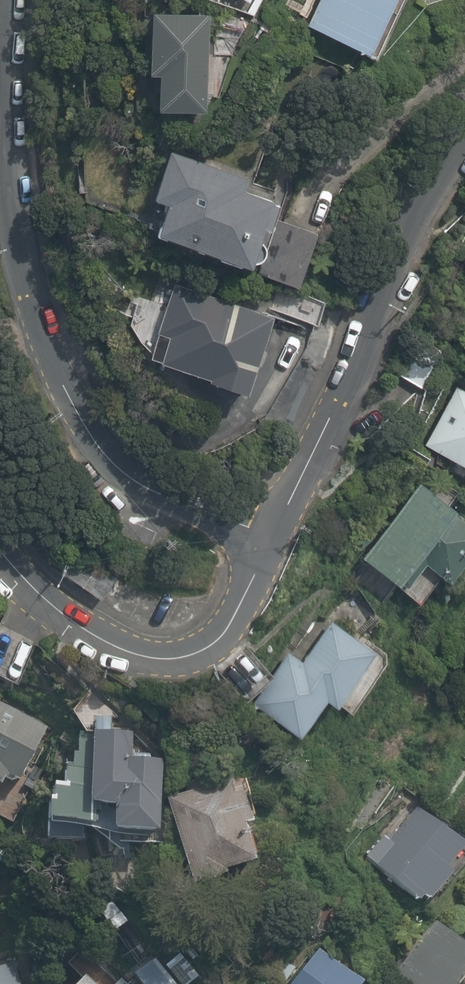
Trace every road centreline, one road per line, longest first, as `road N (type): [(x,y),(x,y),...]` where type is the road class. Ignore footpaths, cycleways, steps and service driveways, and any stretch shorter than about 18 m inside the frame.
road 1 (residential): [(4,0),(6,159),(20,268),(61,385),(98,458),(120,481),(253,556)]
road 2 (residential): [(464,128),(253,556)]
road 3 (residential): [(253,556),(207,639),(164,653),(97,632),(0,546)]

